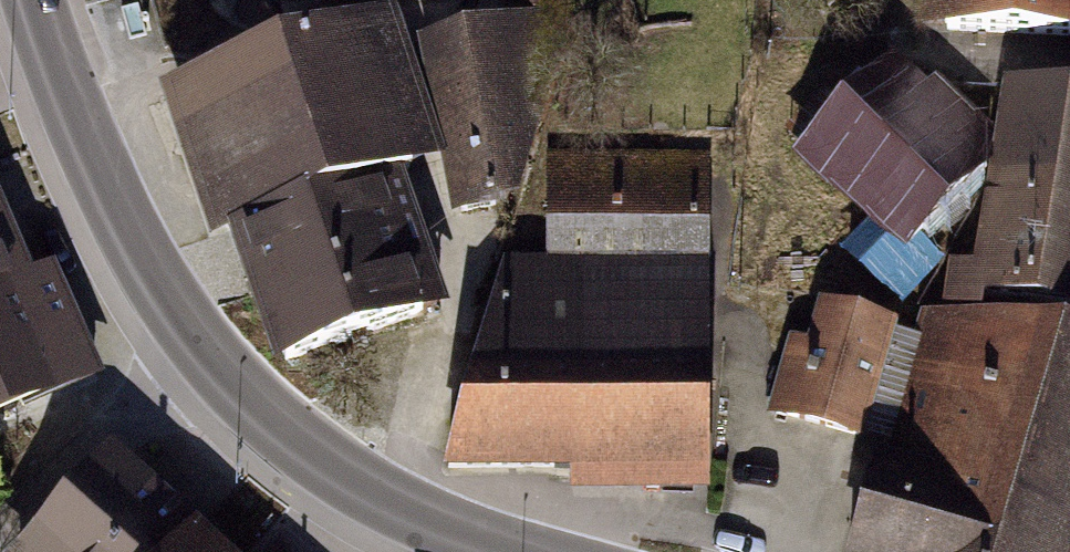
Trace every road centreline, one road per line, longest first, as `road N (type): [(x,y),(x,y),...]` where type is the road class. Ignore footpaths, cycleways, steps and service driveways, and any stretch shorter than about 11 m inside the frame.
road 1 (tertiary): [(509,551),(366,501),(191,345)]
road 2 (tertiary): [(191,345),(102,169),(40,0)]
road 3 (residential): [(0,531),(191,345)]

